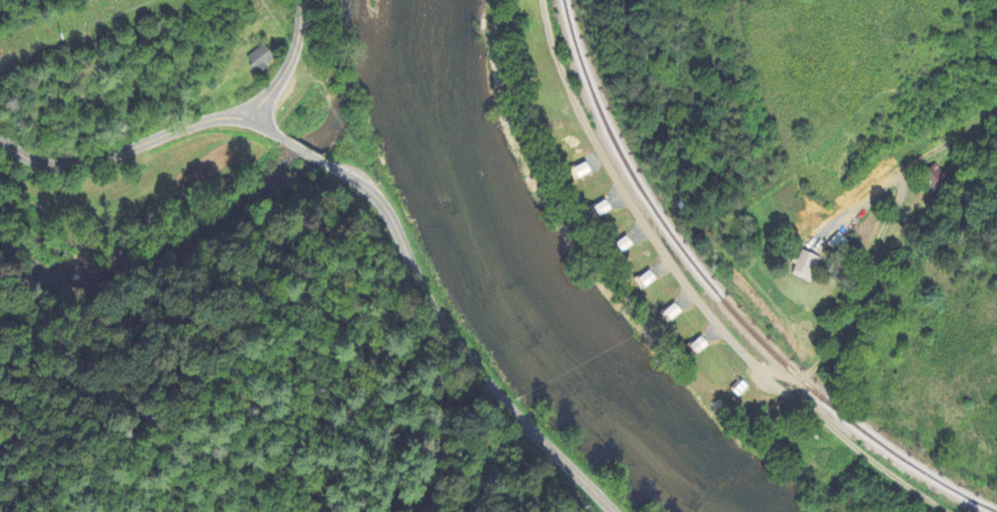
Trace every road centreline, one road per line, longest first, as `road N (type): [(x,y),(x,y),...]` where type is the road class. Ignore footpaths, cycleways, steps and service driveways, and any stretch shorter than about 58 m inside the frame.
road 1 (residential): [(544,0),(558,57),(603,159),(691,293),(769,380),(943,511)]
road 2 (tertiary): [(611,511),(500,400),(418,289),(371,194),(323,164)]
road 3 (tertiary): [(252,120),(209,120),(70,166),(39,162),(0,139)]
road 4 (tertiary): [(252,120),(289,63),(301,0)]

